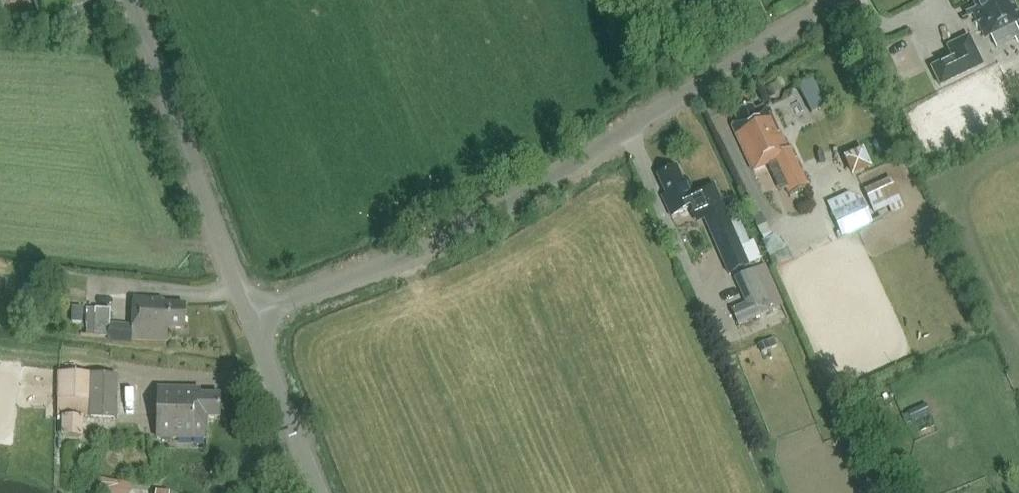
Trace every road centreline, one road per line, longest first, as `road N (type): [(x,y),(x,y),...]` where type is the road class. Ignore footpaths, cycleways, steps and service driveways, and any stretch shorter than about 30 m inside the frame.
road 1 (unclassified): [(249,313),(482,222),(834,0)]
road 2 (tertiary): [(249,313),(126,0)]
road 3 (tertiary): [(321,492),(249,313)]

